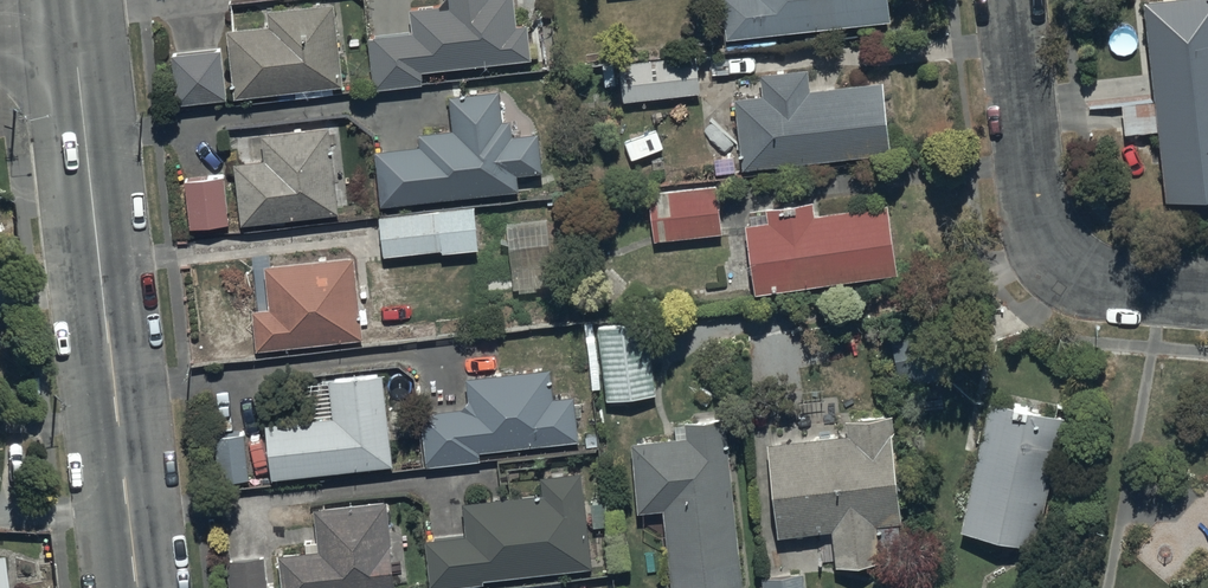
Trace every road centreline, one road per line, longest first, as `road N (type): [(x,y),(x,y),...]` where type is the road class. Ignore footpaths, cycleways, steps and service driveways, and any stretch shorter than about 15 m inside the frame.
road 1 (tertiary): [(79,47),(131,587)]
road 2 (residential): [(1015,0),(1045,239),(1085,277),(1207,300)]

